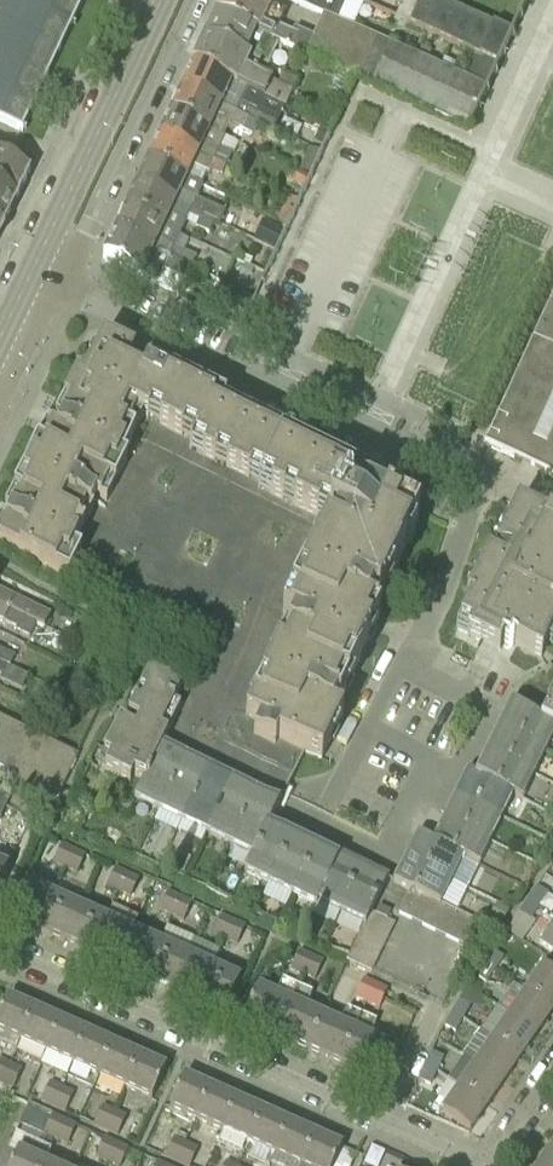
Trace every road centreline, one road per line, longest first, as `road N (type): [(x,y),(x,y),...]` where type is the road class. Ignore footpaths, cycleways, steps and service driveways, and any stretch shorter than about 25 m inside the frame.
road 1 (residential): [(326,815),(465,536),(470,491),(58,288)]
road 2 (residential): [(455,1165),(0,959)]
road 3 (residential): [(58,288),(197,0)]
road 4 (tertiary): [(30,275),(161,0)]
road 5 (residential): [(0,409),(58,288)]

